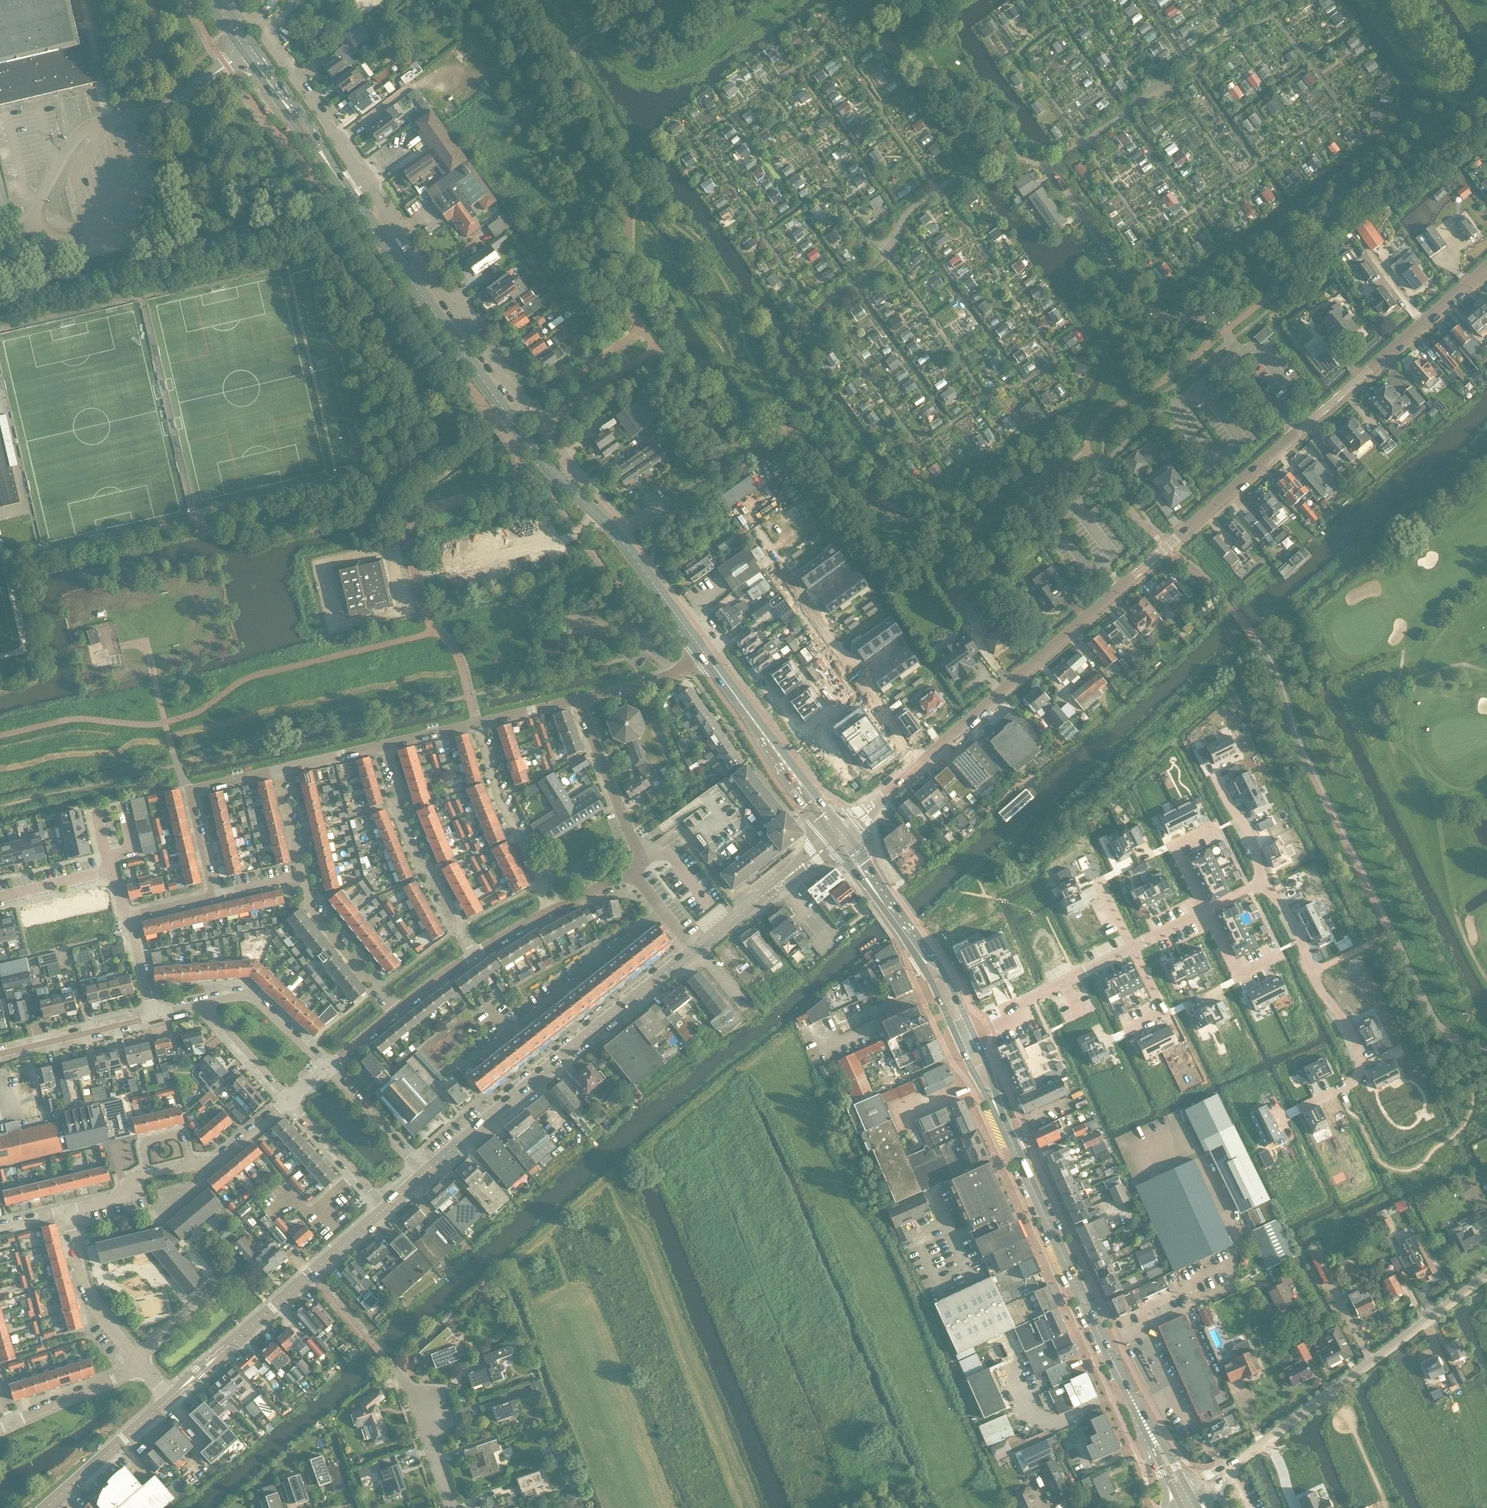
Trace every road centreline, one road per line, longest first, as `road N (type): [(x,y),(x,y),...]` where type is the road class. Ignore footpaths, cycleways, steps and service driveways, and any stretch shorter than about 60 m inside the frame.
road 1 (residential): [(914,768),(1486,270)]
road 2 (secondary): [(706,655),(618,537),(507,417),(346,190)]
road 3 (secondary): [(1186,1501),(996,1107)]
road 4 (residential): [(583,481),(364,177)]
road 5 (unclassified): [(1186,1501),(1486,1278)]
road 6 (tertiary): [(423,1174),(694,951)]
road 7 (unclassified): [(0,268),(86,129),(174,103),(247,50)]
road 8 (residential): [(1265,884),(1295,926),(1361,1062),(1352,1083),(1288,1115)]
road 9 (tertiary): [(170,1396),(386,1208)]
road 10 (residential): [(385,746),(432,875),(474,955)]
road 11 (residential): [(364,177),(237,0)]
road 12 (secondary): [(833,829),(706,655)]
road 13 (residential): [(278,770),(187,791),(213,898)]
road 14 (residential): [(549,912),(477,725)]
road 15 (tertiary): [(833,829),(694,951)]
road 16 (residential): [(635,874),(638,851),(579,701)]
road 17 (tertiary): [(694,951),(843,843)]
road 18 (secondary): [(346,190),(247,50)]
road 19 (tertiary): [(43,1507),(170,1396)]
road 20 (residential): [(136,1360),(97,1311),(65,1211)]
road 21 (residential): [(397,1010),(312,912),(304,877)]
road 22 (residential): [(155,1016),(0,1054)]
road 23 (residential): [(450,1507),(396,1373)]
road 24 (residential): [(423,1174),(326,1067)]
road 25 (residential): [(291,1100),(386,1208)]
road 26 (residential): [(326,1067),(250,997),(211,1004)]
road 27 (residential): [(12,1424),(143,1367)]
road 28 (secondary): [(975,1037),(941,969),(905,928)]
road 29 (residential): [(136,1360),(233,1277)]
road 30 (secondary): [(905,928),(960,1043)]
road 31 (residential): [(211,1004),(291,1100)]
road 32 (residential): [(1114,1039),(1162,1010),(1132,948)]
road 33 (residential): [(860,693),(812,727),(850,781)]
road 34 (residential): [(189,1167),(220,1158),(291,1100)]
road 35 (residential): [(672,675),(627,634),(607,627),(566,631)]

